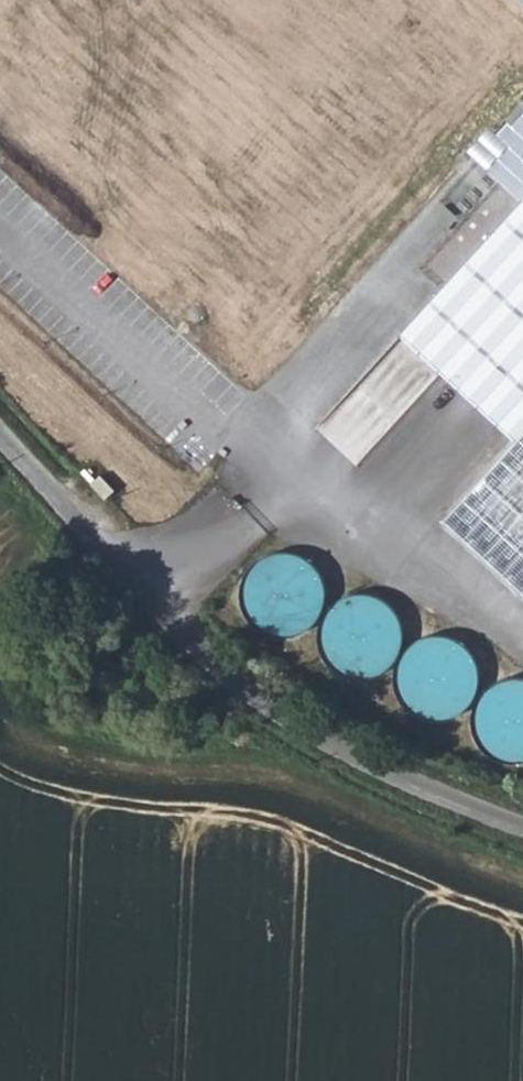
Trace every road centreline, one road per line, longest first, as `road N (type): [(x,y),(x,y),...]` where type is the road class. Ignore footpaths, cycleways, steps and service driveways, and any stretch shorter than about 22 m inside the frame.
road 1 (unclassified): [(0,430),(240,677),(365,761),(522,827)]

